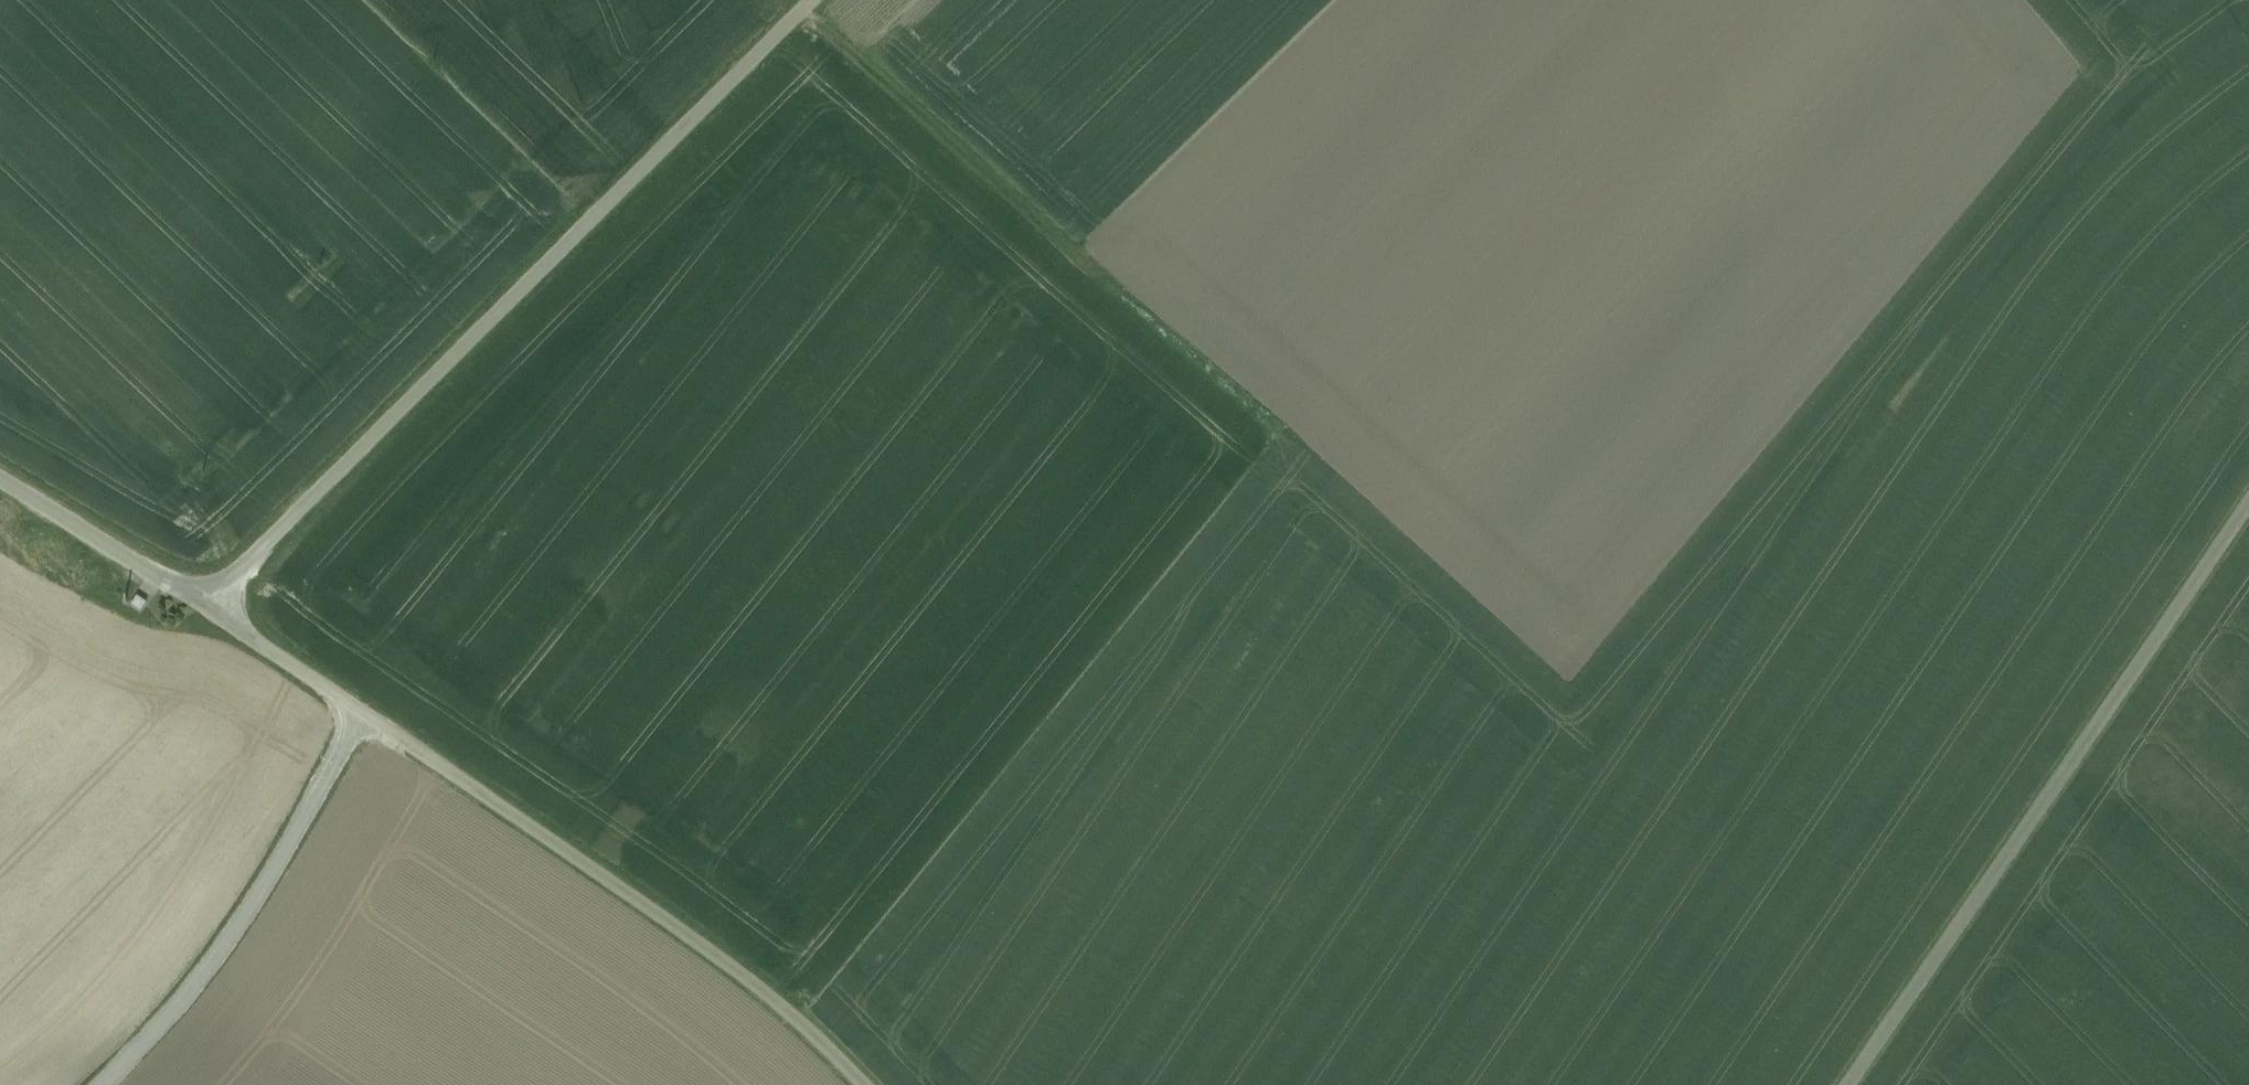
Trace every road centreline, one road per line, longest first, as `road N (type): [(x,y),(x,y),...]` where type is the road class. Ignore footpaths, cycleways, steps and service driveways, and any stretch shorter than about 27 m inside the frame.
road 1 (unclassified): [(213,611),(250,561),(814,0)]
road 2 (unclassified): [(213,611),(733,970),(861,1084)]
road 3 (unclassified): [(2248,503),(1849,1084)]
road 4 (track): [(93,1084),(225,948),(292,844),(352,708)]
road 5 (unclassified): [(0,484),(213,611)]

